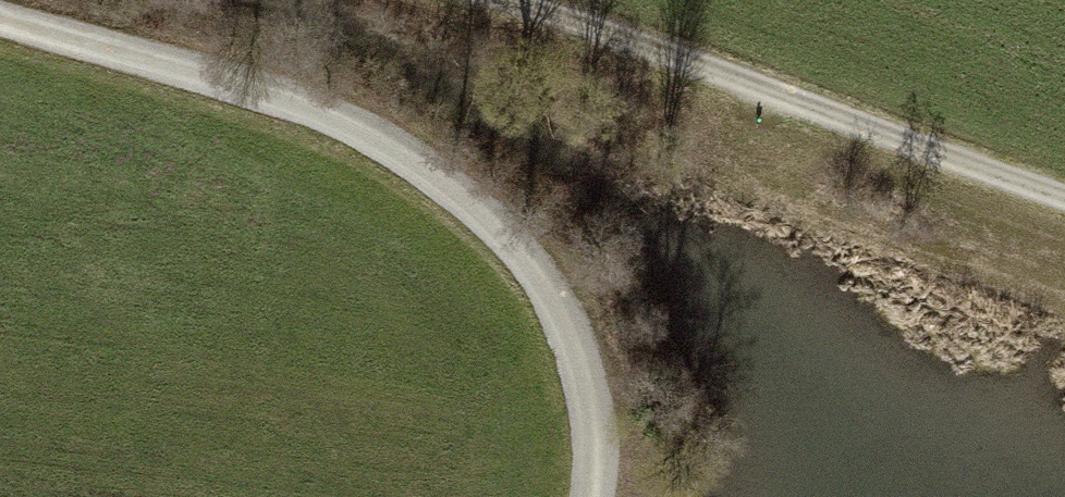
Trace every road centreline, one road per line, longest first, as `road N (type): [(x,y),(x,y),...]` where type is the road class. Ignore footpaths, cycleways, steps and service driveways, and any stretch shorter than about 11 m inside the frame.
road 1 (track): [(0,18),(298,107),(431,182),(559,304),(596,401),(594,496)]
road 2 (track): [(1064,197),(492,0)]

